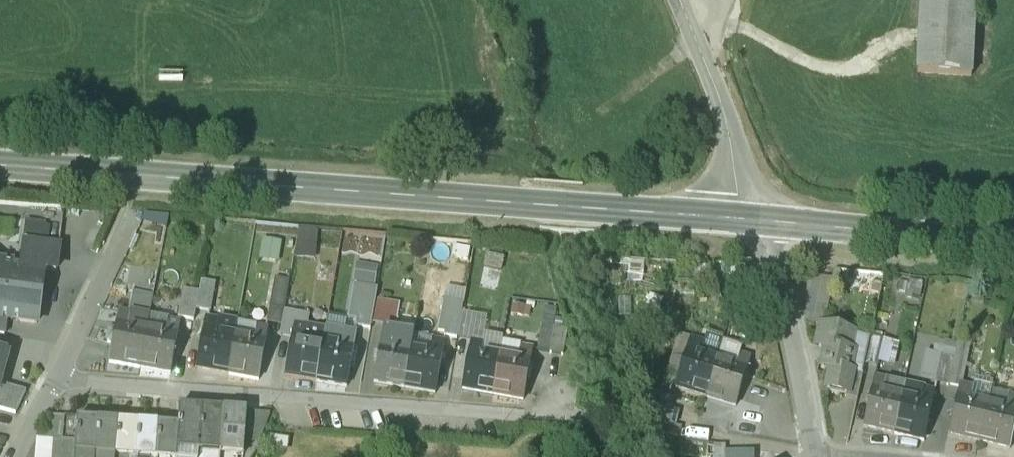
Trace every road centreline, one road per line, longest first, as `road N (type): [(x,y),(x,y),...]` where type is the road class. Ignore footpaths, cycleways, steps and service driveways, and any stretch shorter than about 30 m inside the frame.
road 1 (secondary): [(755,229),(0,169)]
road 2 (residential): [(53,379),(571,412)]
road 3 (secondary): [(1013,249),(755,229)]
road 4 (unclassified): [(755,229),(680,0)]
road 5 (residential): [(819,456),(755,229)]
road 6 (residential): [(127,225),(53,379)]

